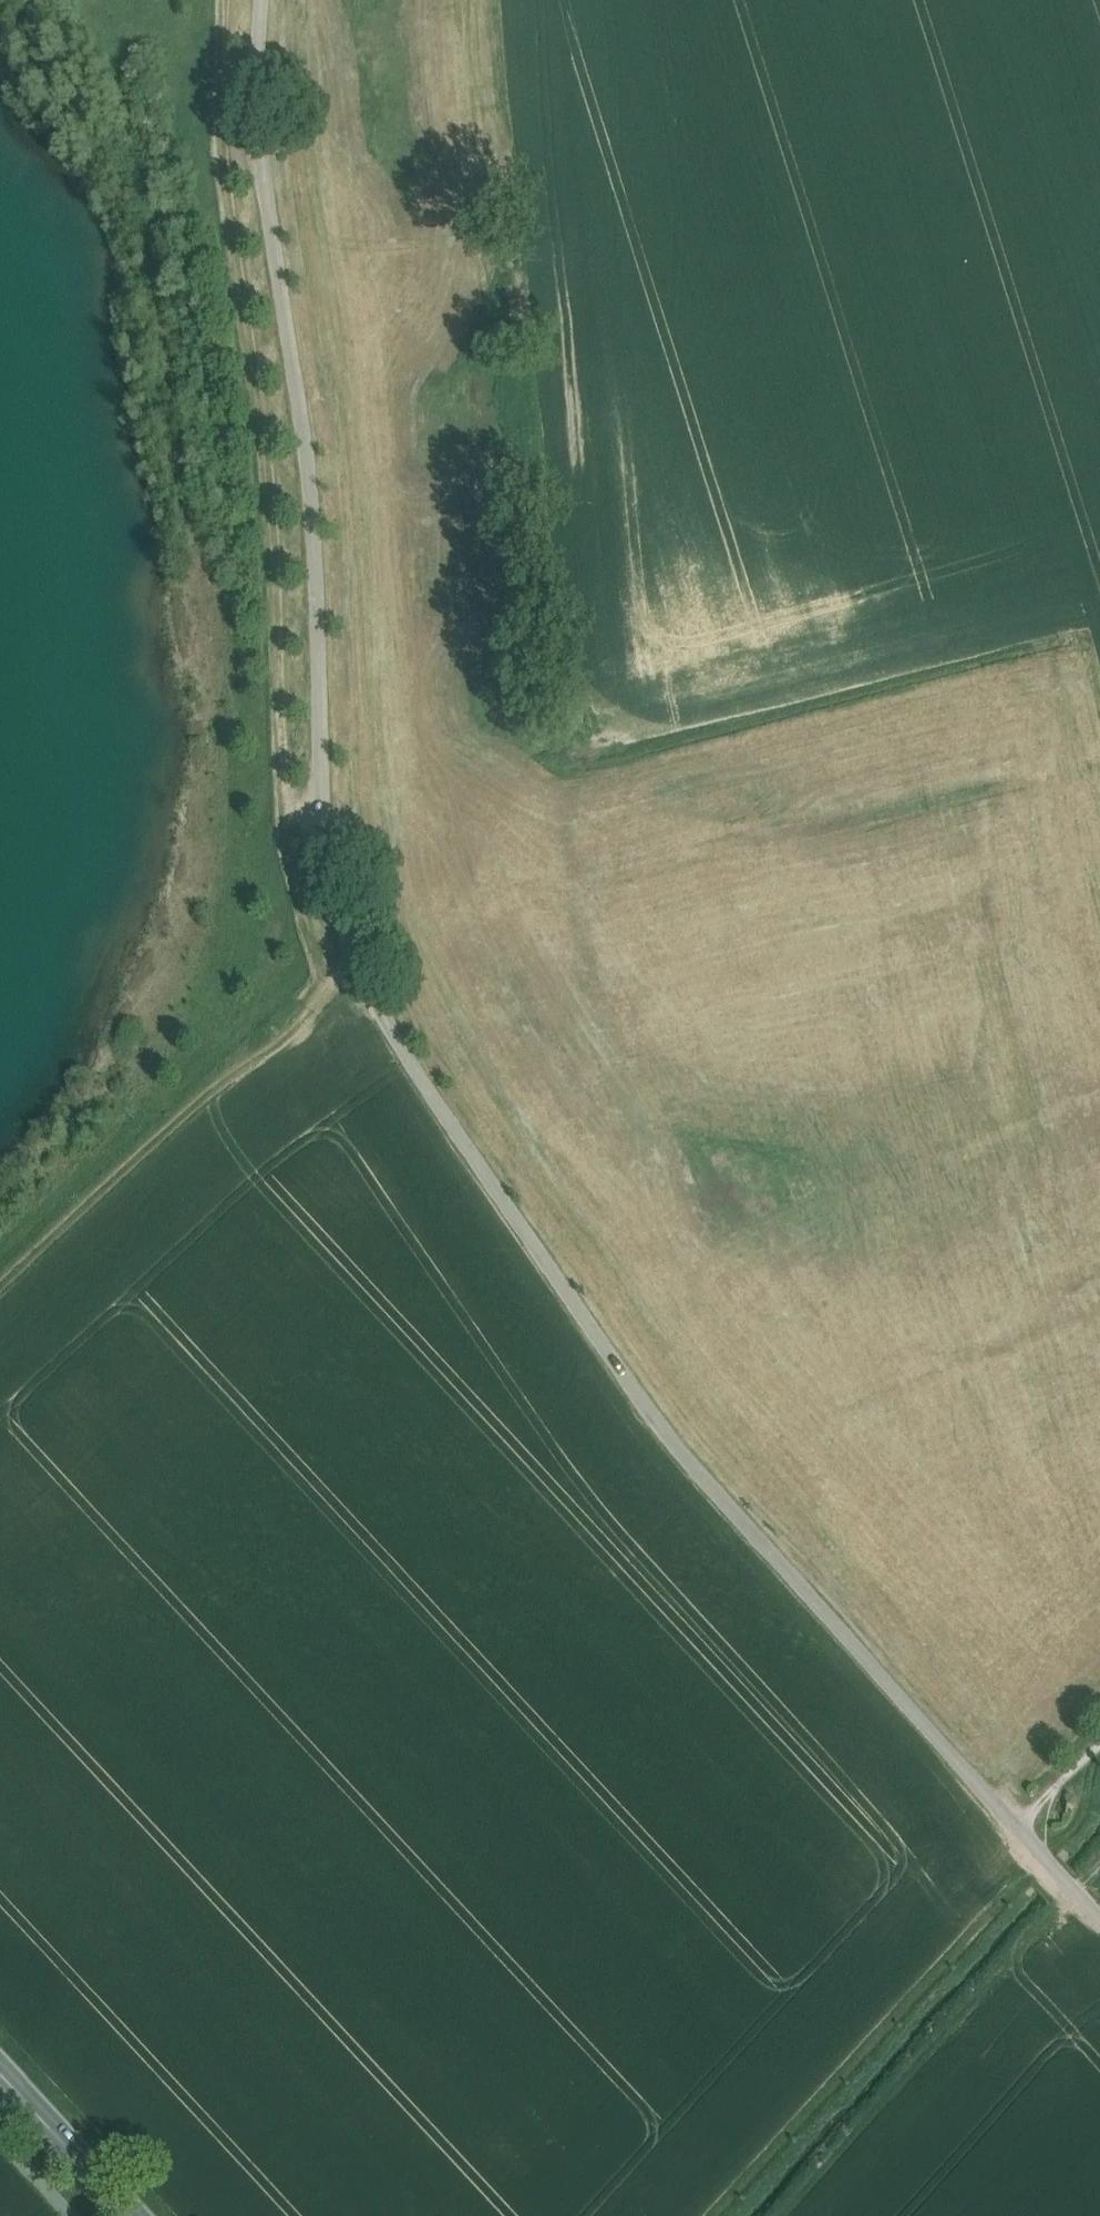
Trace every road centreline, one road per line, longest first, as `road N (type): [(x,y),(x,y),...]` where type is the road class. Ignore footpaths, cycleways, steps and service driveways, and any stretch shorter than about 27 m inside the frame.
road 1 (track): [(1017,1828),(646,1407),(441,1109),(343,940),(325,834),(311,494),(256,112),(263,0)]
road 2 (primary): [(0,2066),(139,2215)]
road 3 (unclassified): [(1099,1919),(1017,1828)]

